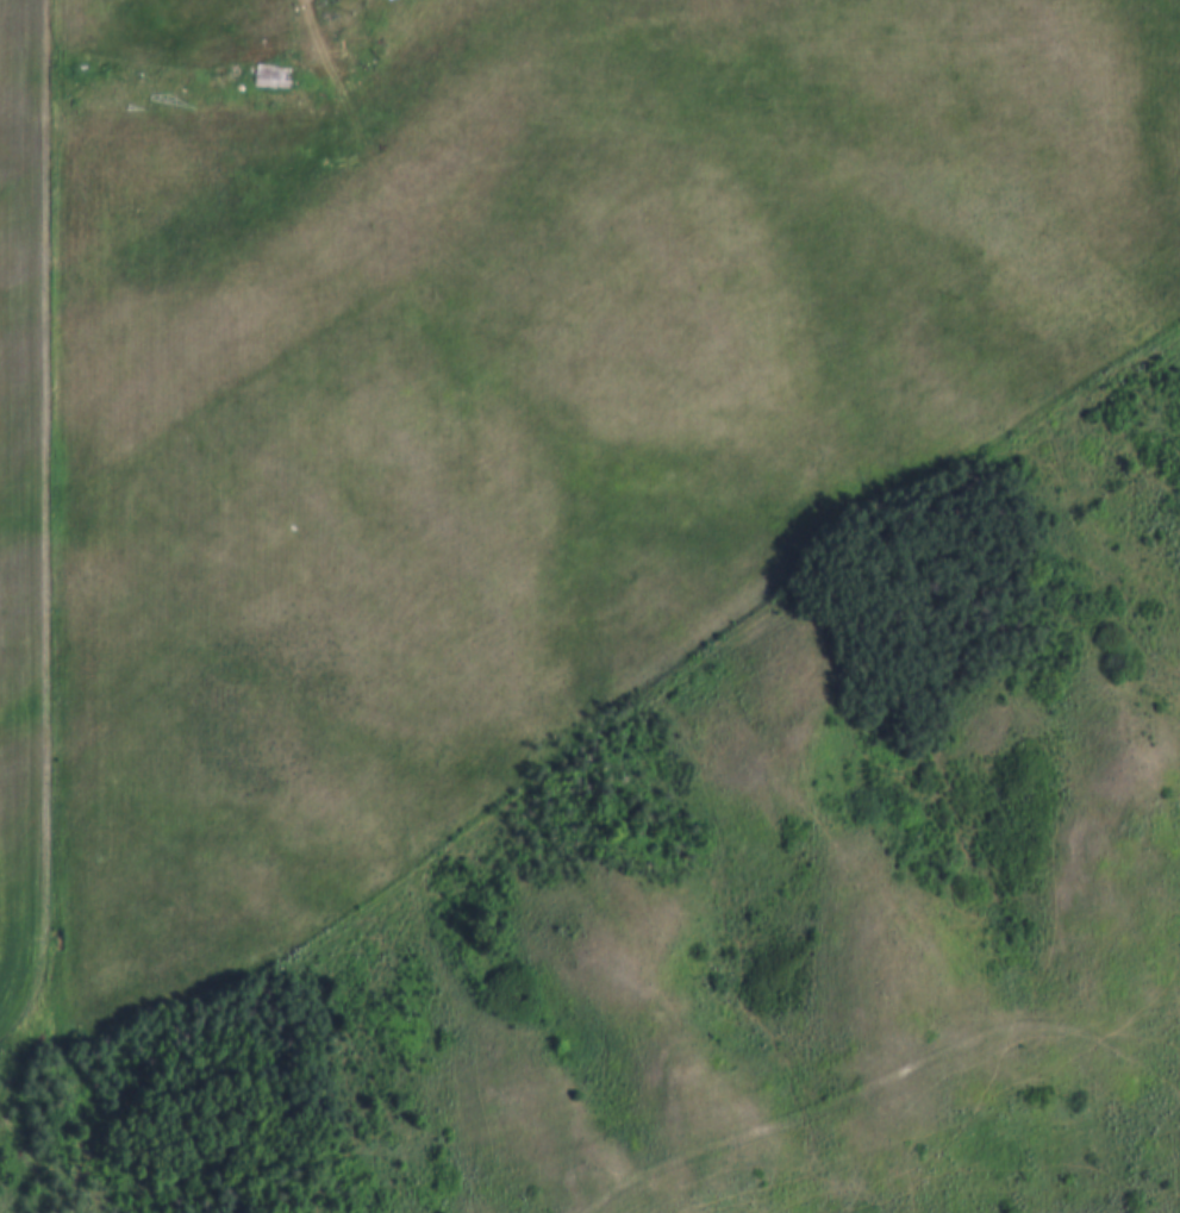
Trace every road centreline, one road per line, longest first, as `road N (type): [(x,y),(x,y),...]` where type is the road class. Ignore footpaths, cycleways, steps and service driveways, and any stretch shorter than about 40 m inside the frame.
road 1 (track): [(0,1115),(14,1024),(19,893),(33,0)]

